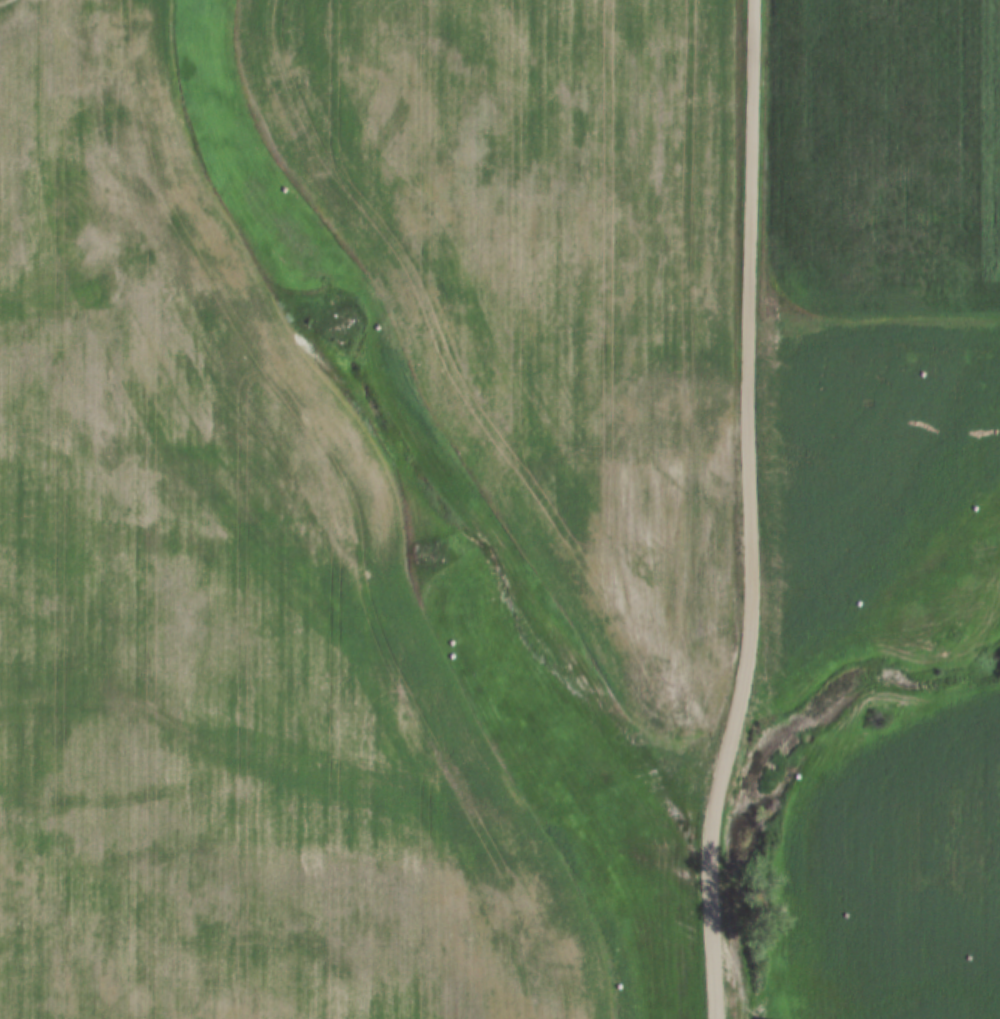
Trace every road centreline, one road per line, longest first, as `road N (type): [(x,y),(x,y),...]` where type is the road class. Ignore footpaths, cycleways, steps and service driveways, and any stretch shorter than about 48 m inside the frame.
road 1 (residential): [(752,0),(746,417),(753,640),(711,825),(740,1018)]

